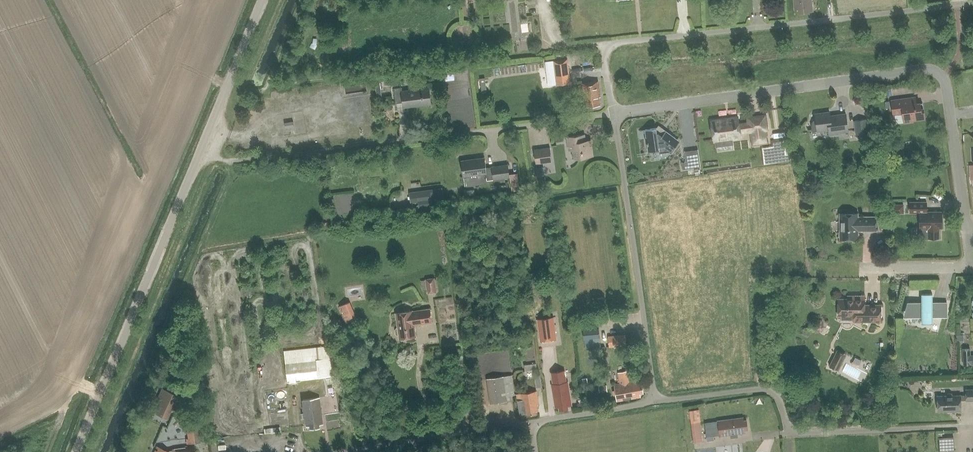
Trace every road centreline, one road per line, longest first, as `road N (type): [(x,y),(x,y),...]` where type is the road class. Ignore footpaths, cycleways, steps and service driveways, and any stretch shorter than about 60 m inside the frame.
road 1 (residential): [(613,114),(935,73),(947,95),(967,235)]
road 2 (unclassified): [(76,451),(262,0)]
road 3 (residential): [(972,4),(623,41),(604,54),(613,114)]
road 4 (residential): [(972,428),(803,435),(788,428),(775,393),(761,390),(656,403)]
road 5 (residential): [(656,403),(613,114)]
road 6 (residential): [(381,145),(613,114)]
road 7 (residential): [(531,422),(345,451)]
road 8 (residential): [(967,235),(972,267),(870,269)]
road 9 (residential): [(656,403),(531,422)]

